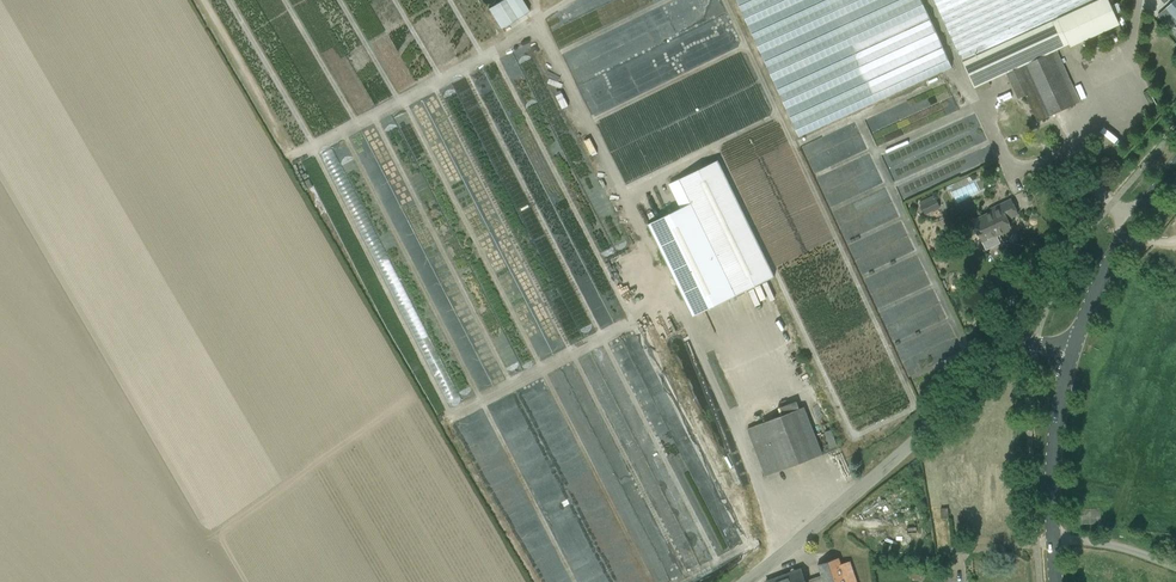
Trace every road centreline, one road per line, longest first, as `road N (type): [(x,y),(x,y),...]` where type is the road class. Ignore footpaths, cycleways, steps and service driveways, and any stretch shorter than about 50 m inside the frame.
road 1 (unclassified): [(753,581),(865,487),(988,359),(1018,345),(1070,351)]
road 2 (tertiary): [(1057,581),(1053,458),(1070,351)]
road 3 (tertiary): [(1070,351),(1123,239),(1175,166)]
road 4 (track): [(1054,541),(1127,549),(1175,567)]

